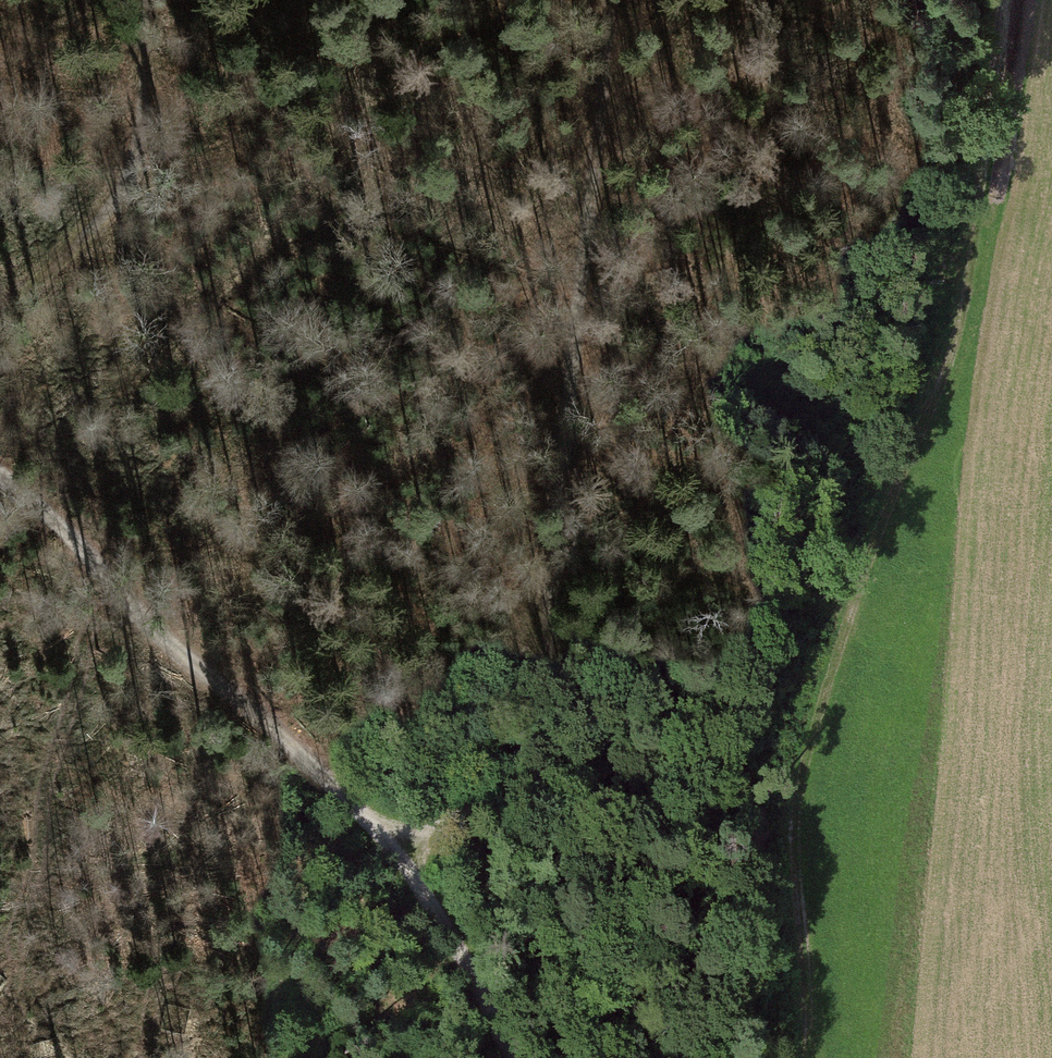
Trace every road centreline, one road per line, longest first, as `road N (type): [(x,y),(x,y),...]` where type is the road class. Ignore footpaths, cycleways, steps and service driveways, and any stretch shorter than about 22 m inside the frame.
road 1 (track): [(799,1057),(786,817),(960,318),(1005,0)]
road 2 (track): [(399,848),(477,820),(523,760),(542,683),(615,0)]
road 3 (track): [(0,469),(172,644),(302,752),(399,848),(491,1004),(513,1057)]
road 4 (track): [(146,0),(140,149),(107,214),(0,321)]

